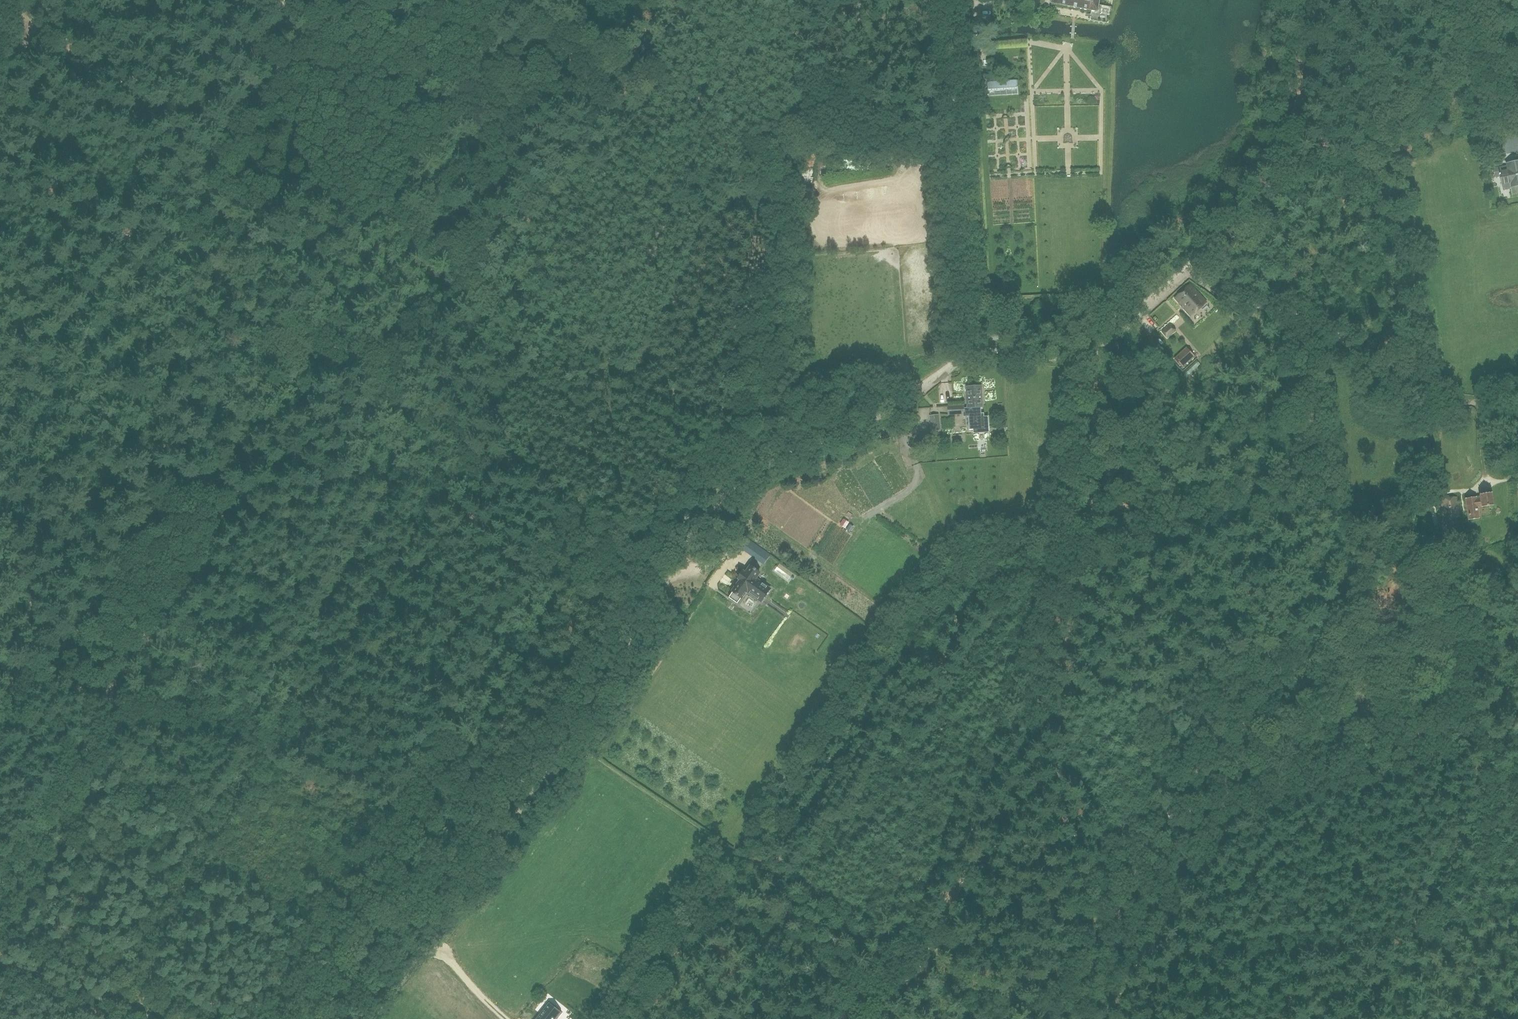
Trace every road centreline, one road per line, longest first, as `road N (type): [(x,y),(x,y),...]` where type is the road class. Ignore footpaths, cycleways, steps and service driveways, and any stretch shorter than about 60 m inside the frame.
road 1 (track): [(0,552),(25,583),(45,673),(186,729),(300,750),(503,833)]
road 2 (track): [(655,599),(697,526),(762,468),(907,403),(971,352),(1060,359),(1095,349)]
road 3 (track): [(462,72),(450,118),(298,305),(263,327),(265,353),(299,385),(335,477)]
road 4 (track): [(965,877),(1000,854),(1338,768),(1425,730)]
road 5 (track): [(462,72),(238,67),(0,97)]
road 6 (track): [(273,13),(25,387)]
road 7 (track): [(1223,799),(1214,856),(1101,1016),(913,974)]
road 8 (track): [(932,941),(739,856),(567,740)]
road 9 (track): [(971,352),(948,0)]
road 10 (track): [(335,477),(413,479),(577,584),(655,599)]
road 11 (track): [(567,740),(370,1018)]
road 12 (track): [(335,477),(240,487),(133,459),(107,442),(88,410),(31,378)]
road 13 (track): [(1262,208),(1413,108),(1446,62),(1468,0)]
road 14 (track): [(1430,410),(1385,388),(1321,321),(1242,302),(1189,272)]
road 15 (track): [(1155,937),(1223,961),(1287,940),(1395,942),(1415,927)]
road 16 (track): [(1308,0),(1262,208)]
road 17 (track): [(975,0),(987,175)]
road 18 (track): [(655,599),(567,740)]
road 19 (track): [(0,963),(155,1018)]
road 20 (track): [(1095,349),(1189,272)]

